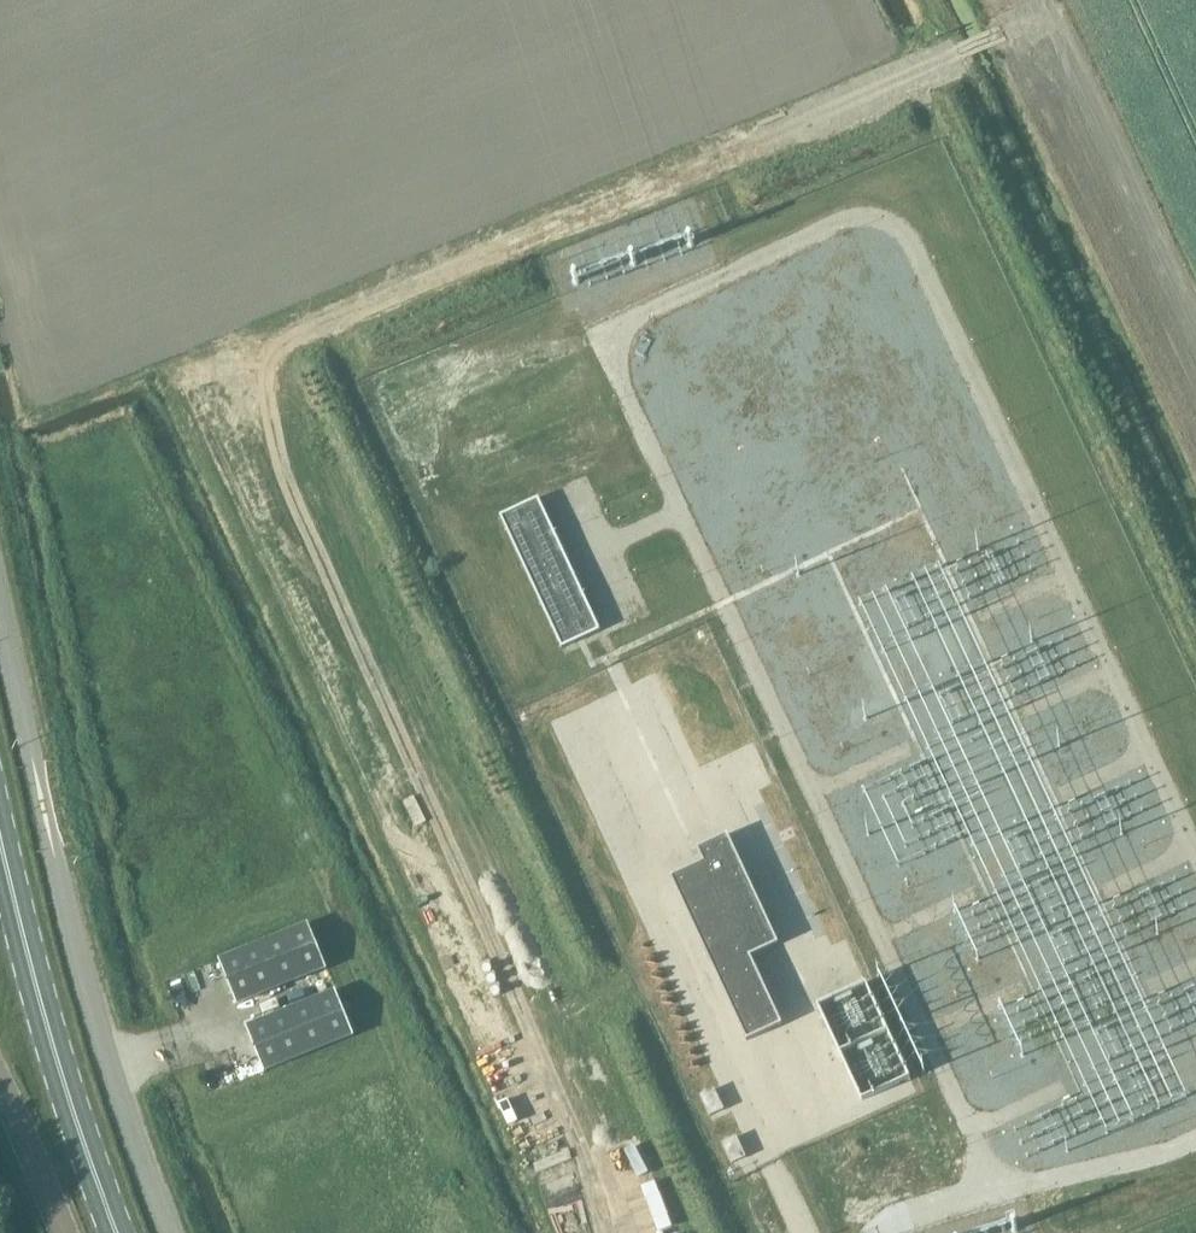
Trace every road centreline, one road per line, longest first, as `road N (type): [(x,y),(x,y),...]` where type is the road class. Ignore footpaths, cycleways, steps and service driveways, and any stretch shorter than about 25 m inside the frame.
road 1 (unclassified): [(171,1232),(71,927),(0,618)]
road 2 (primary): [(118,1232),(65,1083),(0,836)]
road 3 (unclassified): [(0,1086),(64,1232)]

